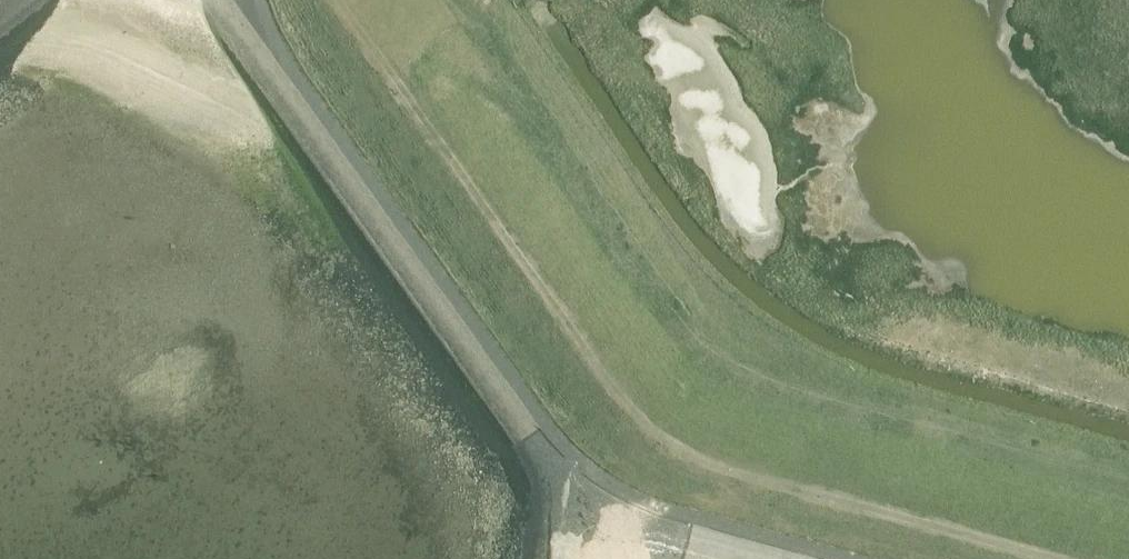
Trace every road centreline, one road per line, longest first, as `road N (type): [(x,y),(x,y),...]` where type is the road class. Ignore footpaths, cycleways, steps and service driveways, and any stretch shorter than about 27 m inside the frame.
road 1 (track): [(1089,558),(814,483),(660,427),(626,395),(339,0)]
road 2 (track): [(265,0),(296,72),(604,481),(869,558)]

